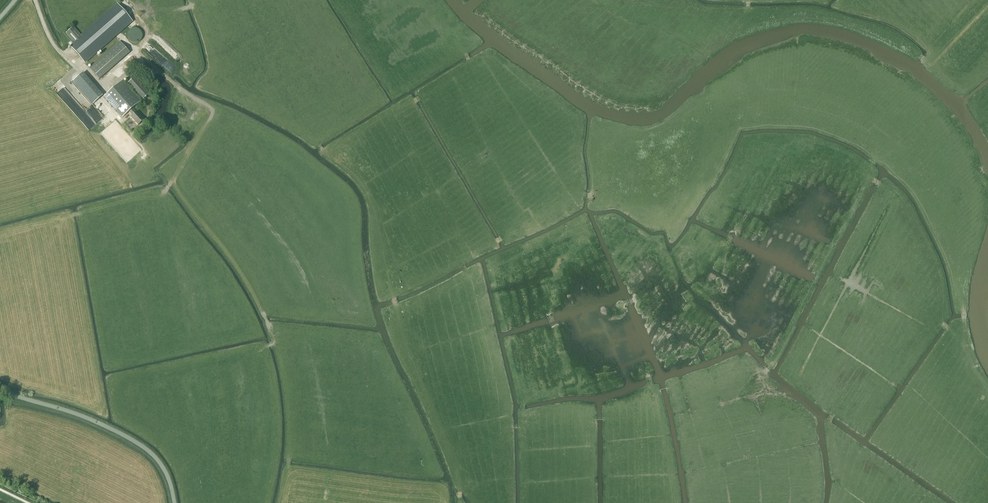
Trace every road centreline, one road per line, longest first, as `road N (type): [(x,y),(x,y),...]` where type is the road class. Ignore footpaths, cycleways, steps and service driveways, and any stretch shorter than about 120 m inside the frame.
road 1 (unclassified): [(175,502),(162,466),(134,441),(0,389)]

